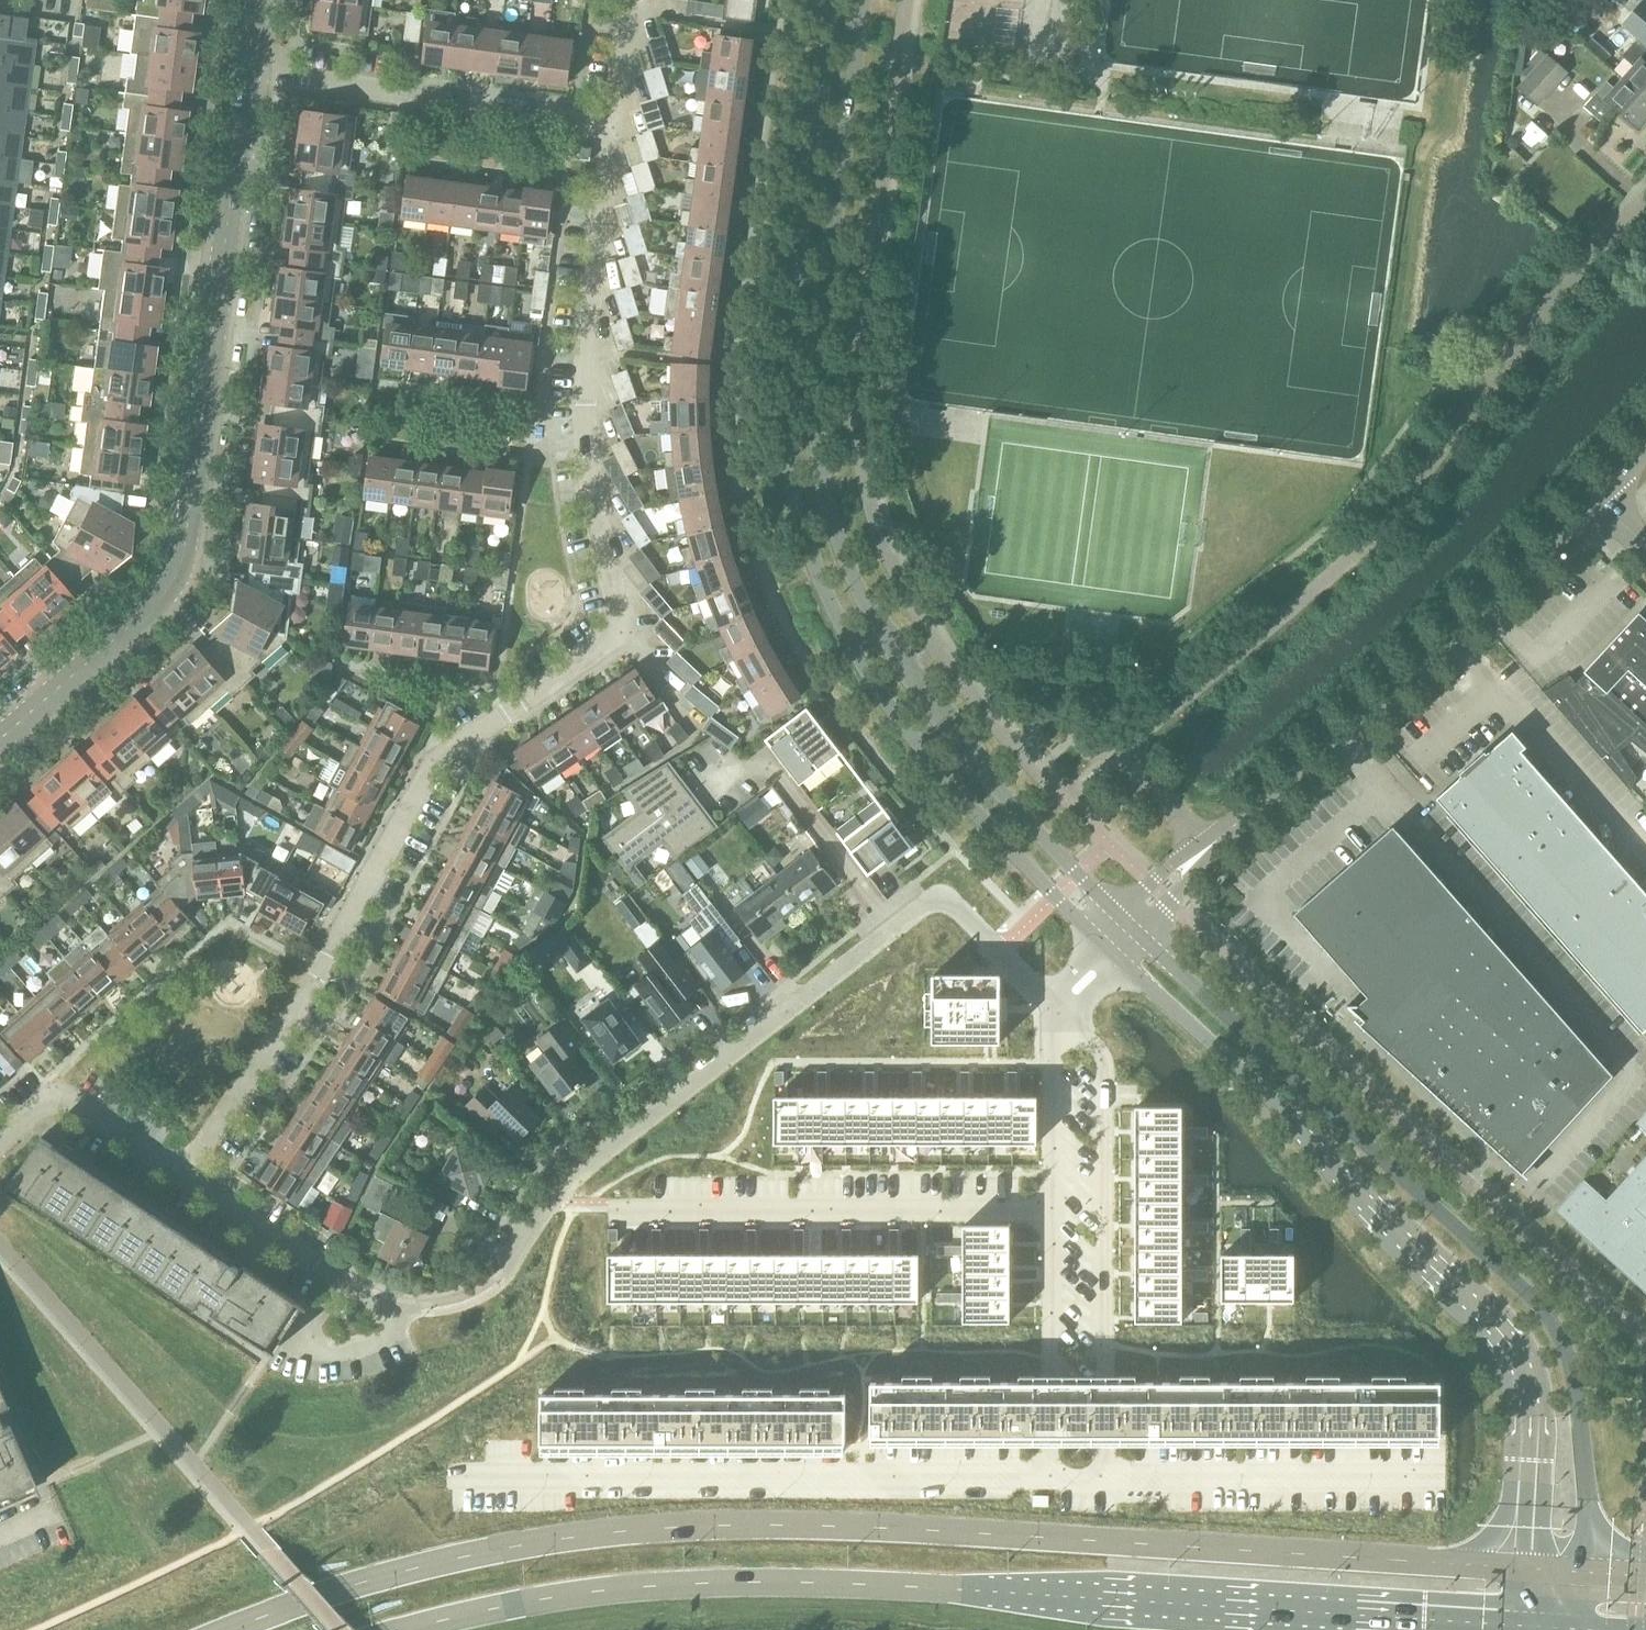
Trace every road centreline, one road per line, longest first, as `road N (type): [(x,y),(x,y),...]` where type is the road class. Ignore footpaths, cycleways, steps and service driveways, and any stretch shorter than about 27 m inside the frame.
road 1 (primary): [(1524,1566),(928,1530),(674,1528),(447,1561),(229,1629)]
road 2 (primary): [(405,1629),(533,1600),(737,1583),(885,1585),(1519,1626)]
road 3 (residential): [(188,1182),(332,1282),(398,1314),(452,1306),(505,1274),(570,1182),(923,906),(944,902),(962,913),(1054,1010)]
road 4 (tertiary): [(832,0),(784,400),(806,538),(845,632),(900,722),(976,814),(1114,955)]
road 5 (tertiary): [(1118,914),(1004,796),(910,681),(873,618),(835,526),(817,438),(815,371),(864,0)]
road 6 (residential): [(1208,847),(1122,749),(1364,544),(1547,308),(1645,199)]
road 7 (tertiary): [(1587,1571),(1589,1505),(1575,1379),(1547,1314),(1140,936)]
road 8 (tertiary): [(1114,955),(1267,1094),(1489,1319),(1521,1368),(1533,1415),(1524,1566)]
road 9 (tertiary): [(0,741),(166,591),(185,552),(249,76)]
road 10 (residential): [(188,1182),(434,770),(631,634)]
road 11 (residential): [(448,1478),(1051,1477)]
road 12 (unclassified): [(1208,847),(1595,496)]
road 13 (residential): [(631,634),(593,521),(582,429),(586,330),(619,128)]
road 14 (residential): [(1106,1477),(1106,1068),(1088,1041)]
road 15 (residential): [(1051,1209),(619,1207)]
road 16 (residential): [(619,128),(249,76)]
road 17 (residential): [(1106,1477),(1442,1476)]
road 18 (residential): [(1051,1209),(1051,1477)]
road 19 (residential): [(0,1136),(39,1103),(75,1108),(188,1182)]
road 20 (residential): [(1053,1049),(1051,1209)]

